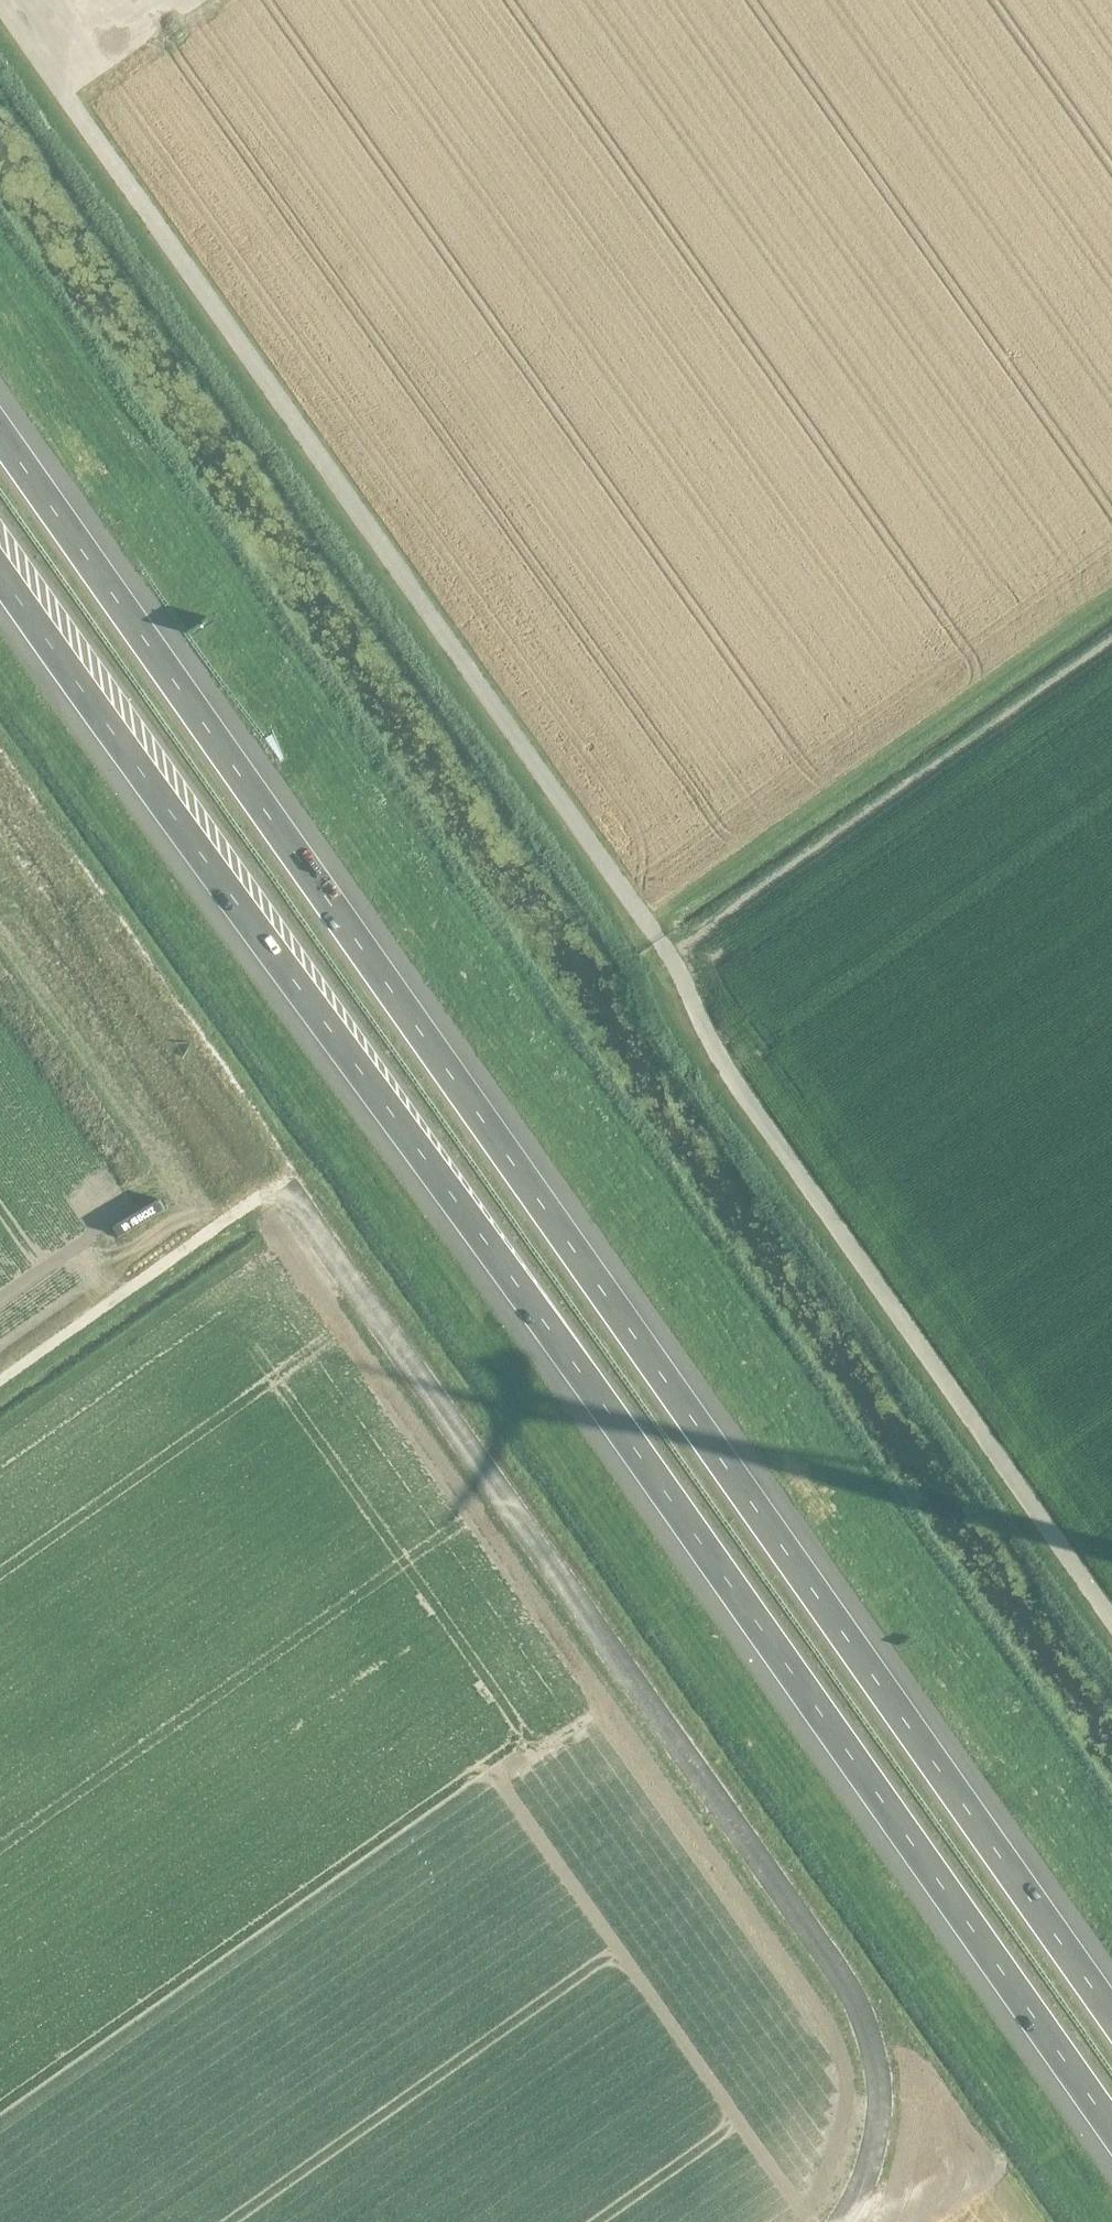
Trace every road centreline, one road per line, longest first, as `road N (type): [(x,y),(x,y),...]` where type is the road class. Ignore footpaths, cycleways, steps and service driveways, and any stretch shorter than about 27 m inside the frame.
road 1 (motorway): [(0,554),(1111,2130)]
road 2 (motorway): [(1111,1999),(0,426)]
road 3 (track): [(843,2221),(872,2125),(873,2081),(867,2033),(847,1990),(284,1194),(271,1191),(236,1207),(0,1374)]
road 4 (unclassified): [(271,1191),(0,802)]

